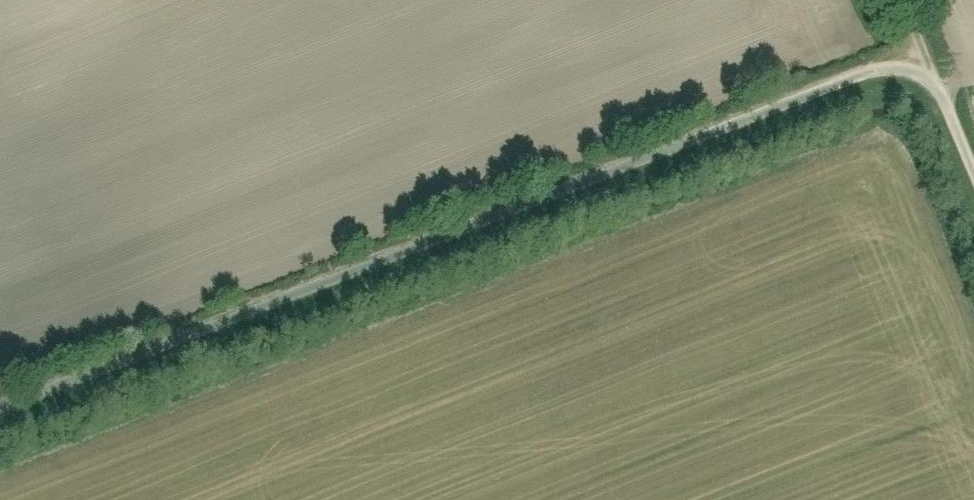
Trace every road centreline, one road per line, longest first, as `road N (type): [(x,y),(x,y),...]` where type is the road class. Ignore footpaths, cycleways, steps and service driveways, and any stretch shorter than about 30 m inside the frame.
road 1 (unclassified): [(973,120),(954,71),(867,62),(0,405)]

